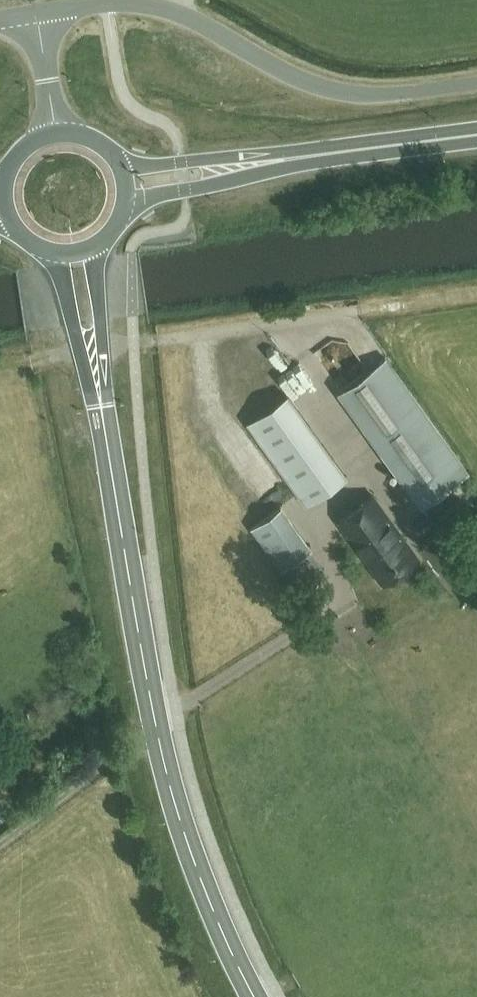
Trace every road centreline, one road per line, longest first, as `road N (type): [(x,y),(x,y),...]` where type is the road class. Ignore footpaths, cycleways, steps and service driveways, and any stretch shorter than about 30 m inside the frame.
road 1 (tertiary): [(254,996),(200,877),(162,758),(101,404)]
road 2 (unclassified): [(37,14),(108,3),(167,10),(287,74),(337,91),(376,96),(476,83)]
road 3 (track): [(135,342),(476,291)]
road 4 (trunk): [(125,208),(317,155)]
road 5 (trunk): [(317,155),(120,167)]
road 6 (trunk): [(317,155),(476,135)]
road 7 (unclassified): [(56,134),(37,14)]

